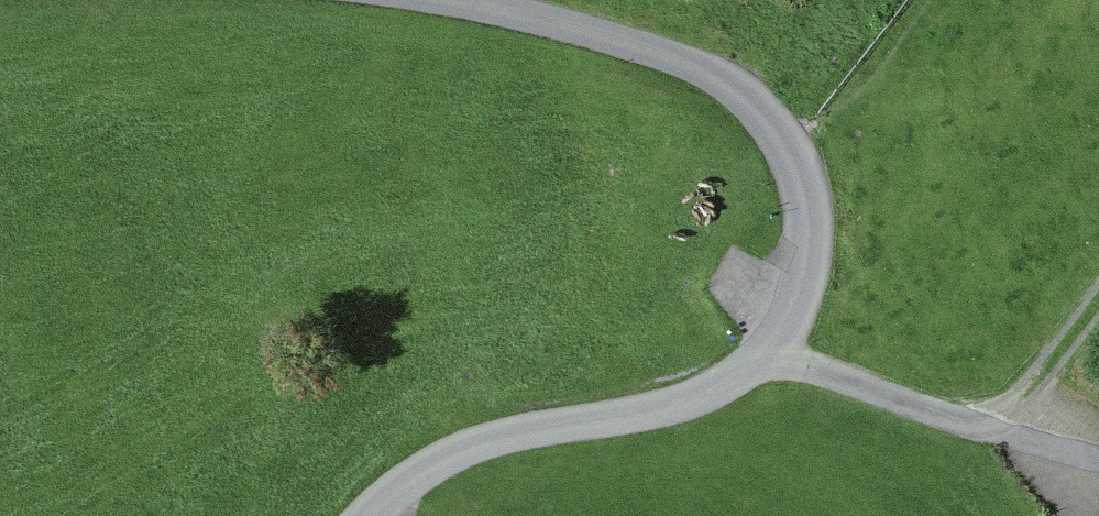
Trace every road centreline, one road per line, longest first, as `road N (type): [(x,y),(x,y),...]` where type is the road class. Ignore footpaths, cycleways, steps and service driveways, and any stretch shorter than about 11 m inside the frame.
road 1 (unclassified): [(374,515),(422,469),(515,426),(696,397),(778,349),(811,247),(792,148),(753,97),(669,49),(453,0)]
road 2 (track): [(1098,301),(1005,430)]

